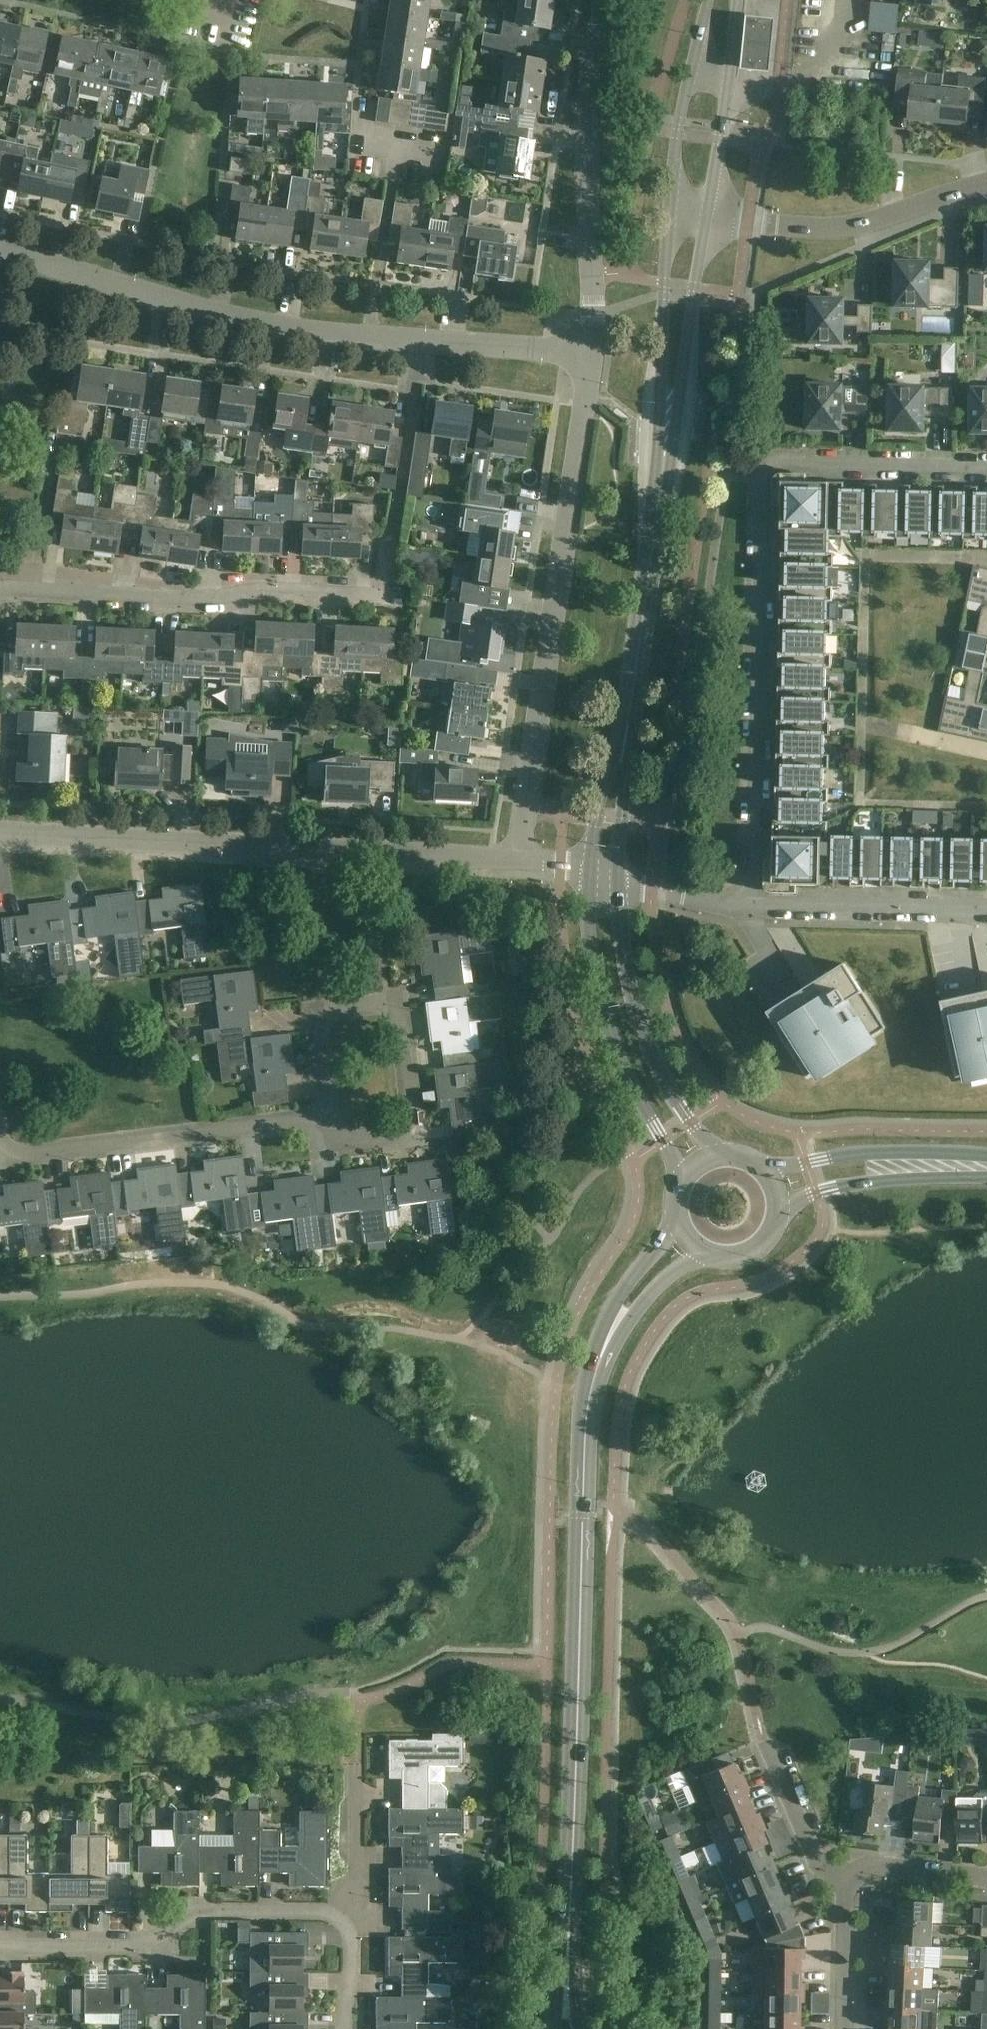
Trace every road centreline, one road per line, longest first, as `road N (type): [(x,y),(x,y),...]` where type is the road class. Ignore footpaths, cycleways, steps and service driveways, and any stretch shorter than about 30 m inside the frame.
road 1 (residential): [(587,354),(297,329),(206,312),(0,252)]
road 2 (residential): [(518,858),(0,834)]
road 3 (residential): [(518,858),(587,354)]
road 4 (residential): [(766,466),(753,907)]
road 5 (tertiary): [(572,1848),(588,1410)]
road 6 (residential): [(0,589),(197,603),(261,589),(387,599)]
road 7 (residential): [(0,1949),(156,1950),(198,1910),(322,1910),(352,1934)]
road 8 (residential): [(587,354),(589,121),(603,0)]
road 9 (residential): [(329,1115),(17,1155),(0,1141)]
road 10 (tertiary): [(590,870),(598,1008),(678,1185)]
road 11 (residential): [(329,1115),(336,1144),(410,1131),(402,1003),(311,1012)]
road 12 (tertiary): [(722,1154),(689,1123),(653,1058),(633,1000),(619,877)]
road 13 (residential): [(710,219),(808,230),(859,225),(986,183)]
road 14 (tertiary): [(663,459),(710,219)]
road 15 (tertiary): [(670,217),(663,459)]
road 16 (residential): [(753,907),(986,912)]
road 17 (tertiary): [(986,1153),(861,1153),(759,1165)]
road 18 (tertiary): [(635,682),(663,459)]
road 19 (tertiary): [(710,219),(739,0)]
road 20 (tertiary): [(708,0),(677,134),(670,217)]
road 21 (residential): [(986,470),(766,466)]
road 22 (tertiary): [(778,1216),(797,1198),(869,1182),(986,1177)]
road 23 (tertiary): [(675,1219),(611,1308),(591,1356),(588,1410)]
road 24 (tertiary): [(588,1410),(632,1318),(660,1283),(709,1256)]
road 25 (tertiary): [(619,877),(635,682)]
road 26 (tertiary): [(635,682),(622,710),(590,870)]
road 27 (tertiary): [(572,1848),(555,2028)]
road 28 (tertiary): [(579,2028),(572,1848)]
road 29 (residential): [(352,1934),(356,1759)]
road 30 (residential): [(848,1883),(823,1870),(764,1739)]
road 31 (residential): [(846,2028),(848,1883)]
road 32 (residential): [(986,1879),(902,1869),(848,1883)]
road 33 (residential): [(619,877),(753,907)]

